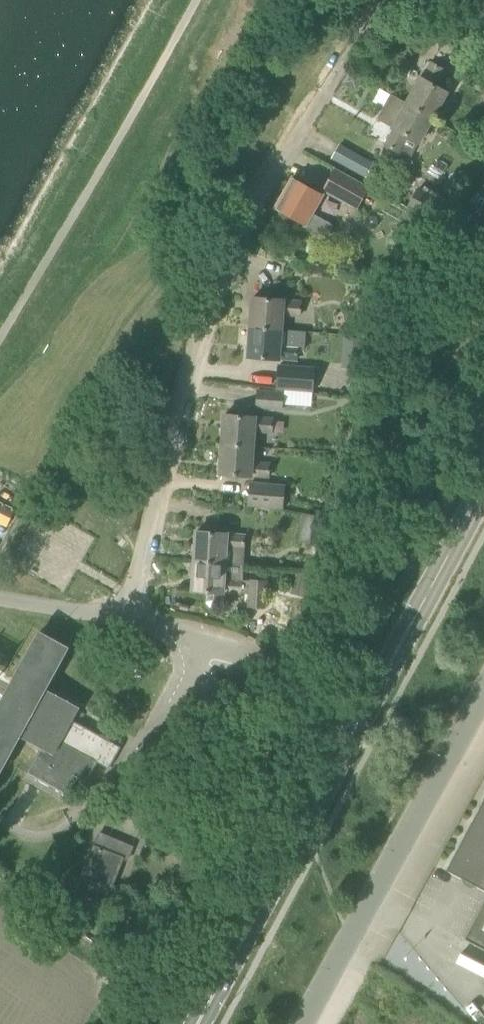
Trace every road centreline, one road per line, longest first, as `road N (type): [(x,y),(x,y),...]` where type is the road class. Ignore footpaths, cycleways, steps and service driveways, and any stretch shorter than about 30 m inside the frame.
road 1 (unclassified): [(303,1023),(483,697)]
road 2 (secondary): [(197,1023),(356,726)]
road 3 (secondary): [(356,726),(483,487)]
road 4 (unclassified): [(0,601),(128,617),(201,638)]
road 5 (unclassified): [(356,726),(252,656),(201,638)]

